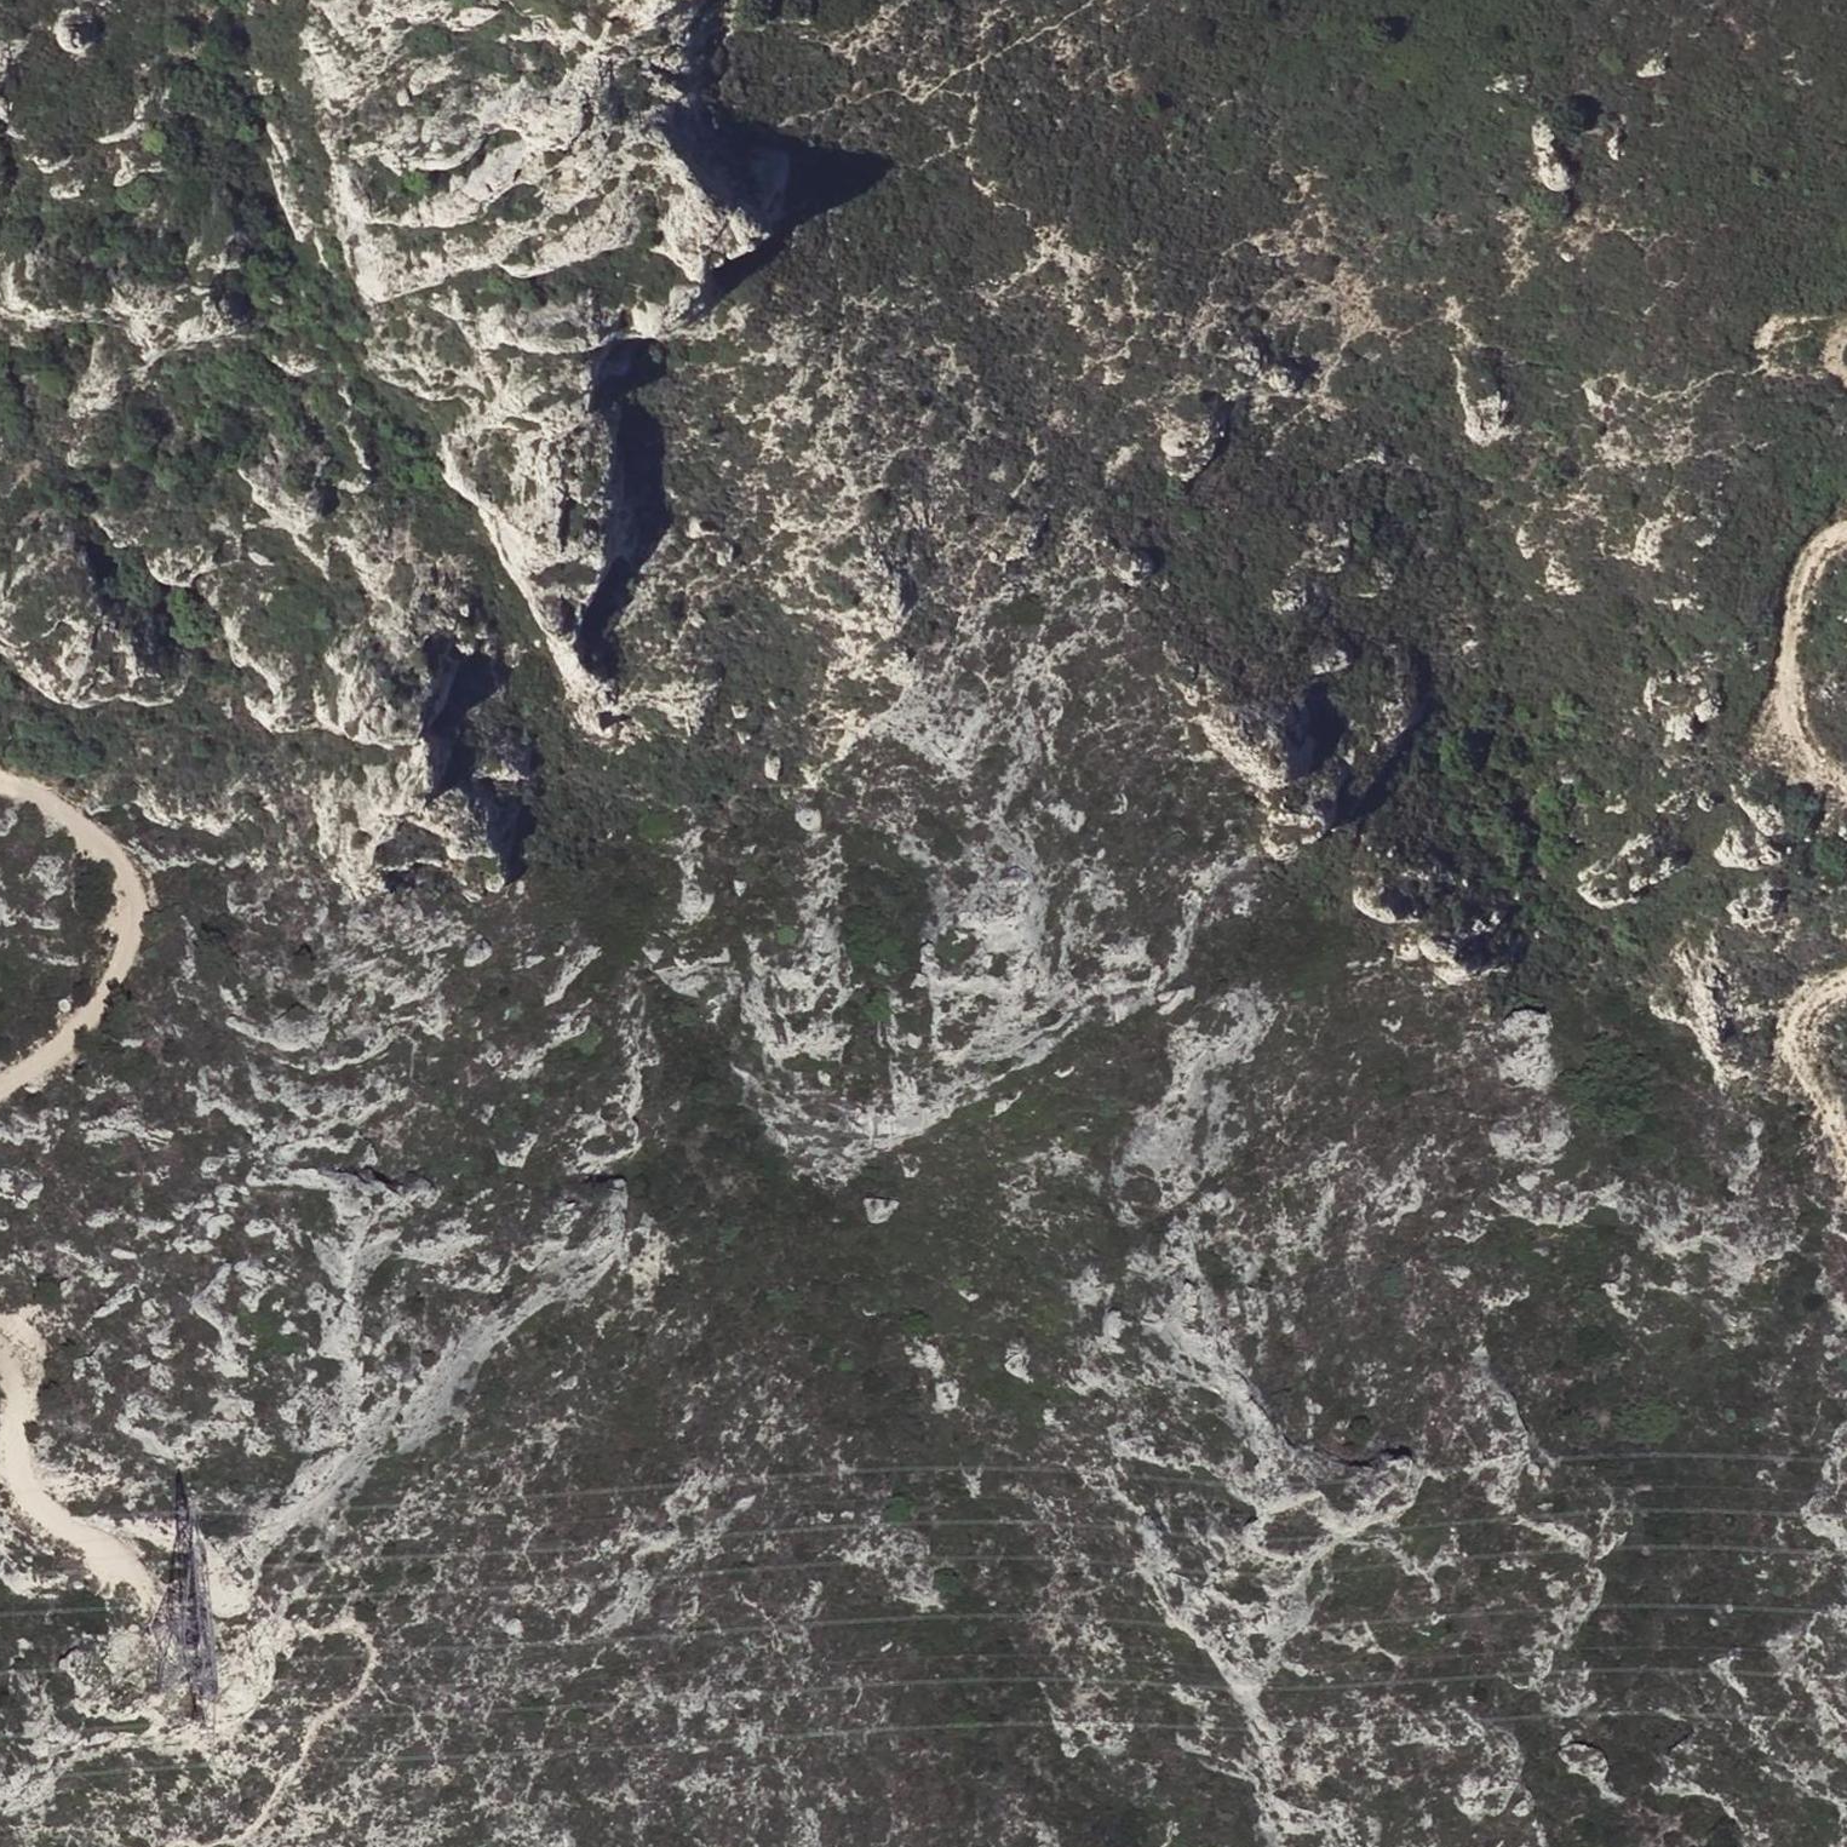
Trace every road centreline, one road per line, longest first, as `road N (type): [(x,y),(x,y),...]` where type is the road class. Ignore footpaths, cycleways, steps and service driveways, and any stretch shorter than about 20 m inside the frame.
road 1 (track): [(0,774),(42,791),(113,846),(137,885),(140,926),(81,1022),(0,1082)]
road 2 (track): [(0,1353),(25,1396),(16,1461),(78,1534),(172,1591),(180,1617)]
road 3 (track): [(1846,542),(1808,568),(1796,620),(1794,684),(1809,739),(1846,776)]
road 4 (track): [(1846,992),(1807,1012),(1798,1064),(1846,1157)]

